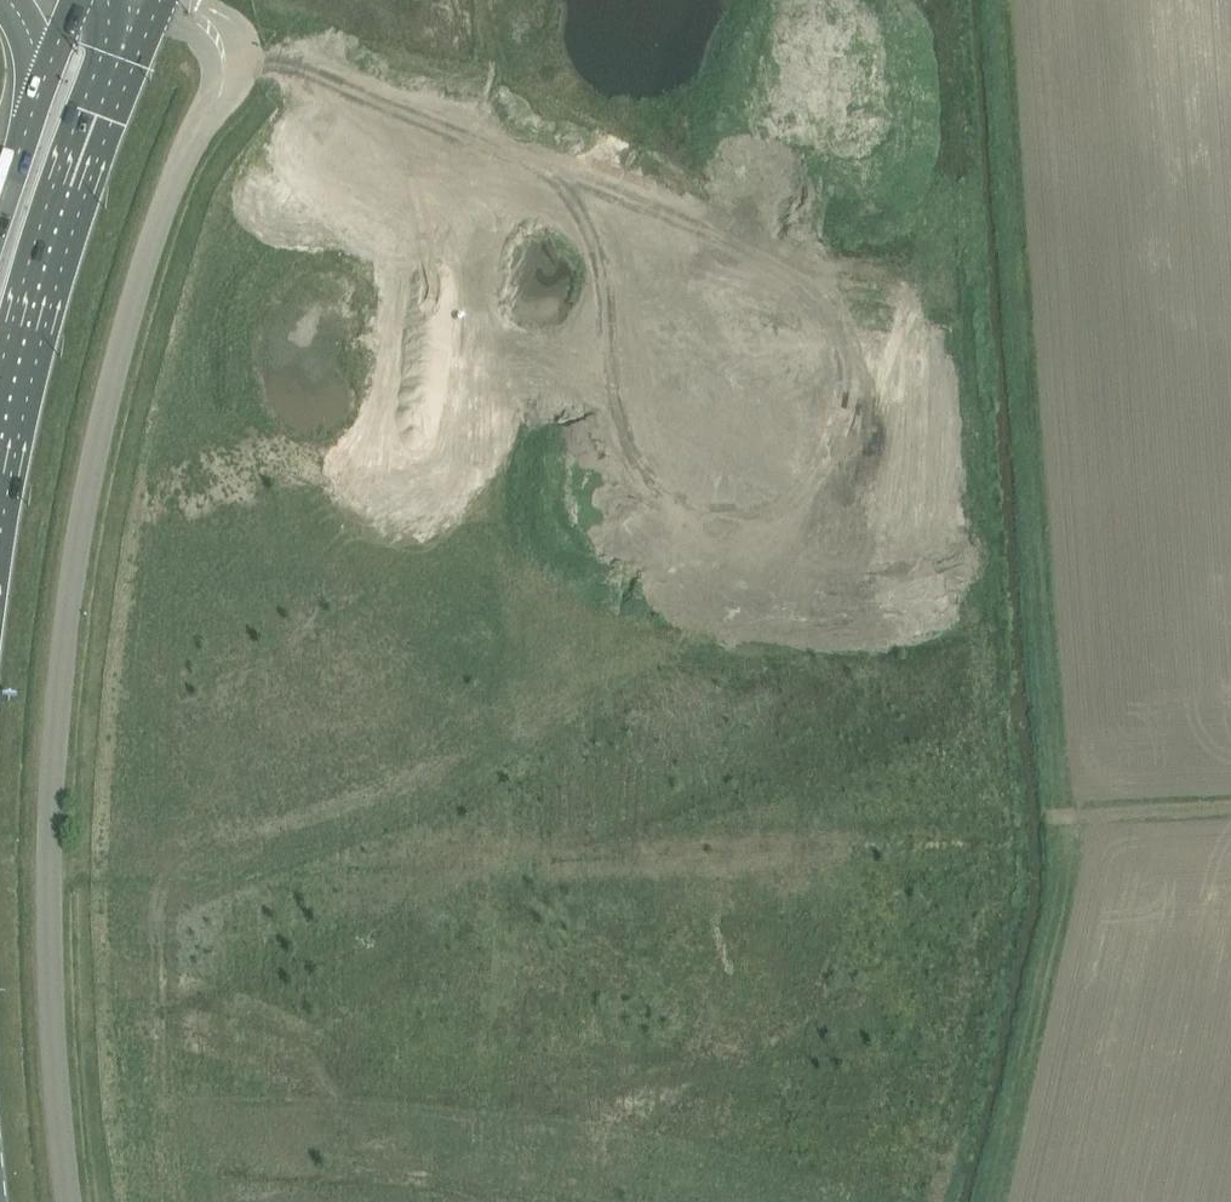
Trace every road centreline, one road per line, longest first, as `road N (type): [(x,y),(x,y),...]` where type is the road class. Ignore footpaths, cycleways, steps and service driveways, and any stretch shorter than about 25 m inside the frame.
road 1 (unclassified): [(69,1201),(49,880),(74,571),(133,305),(181,164),(217,103),(223,47)]
road 2 (primary): [(0,544),(63,266),(153,23)]
road 3 (primary): [(78,0),(0,214)]

